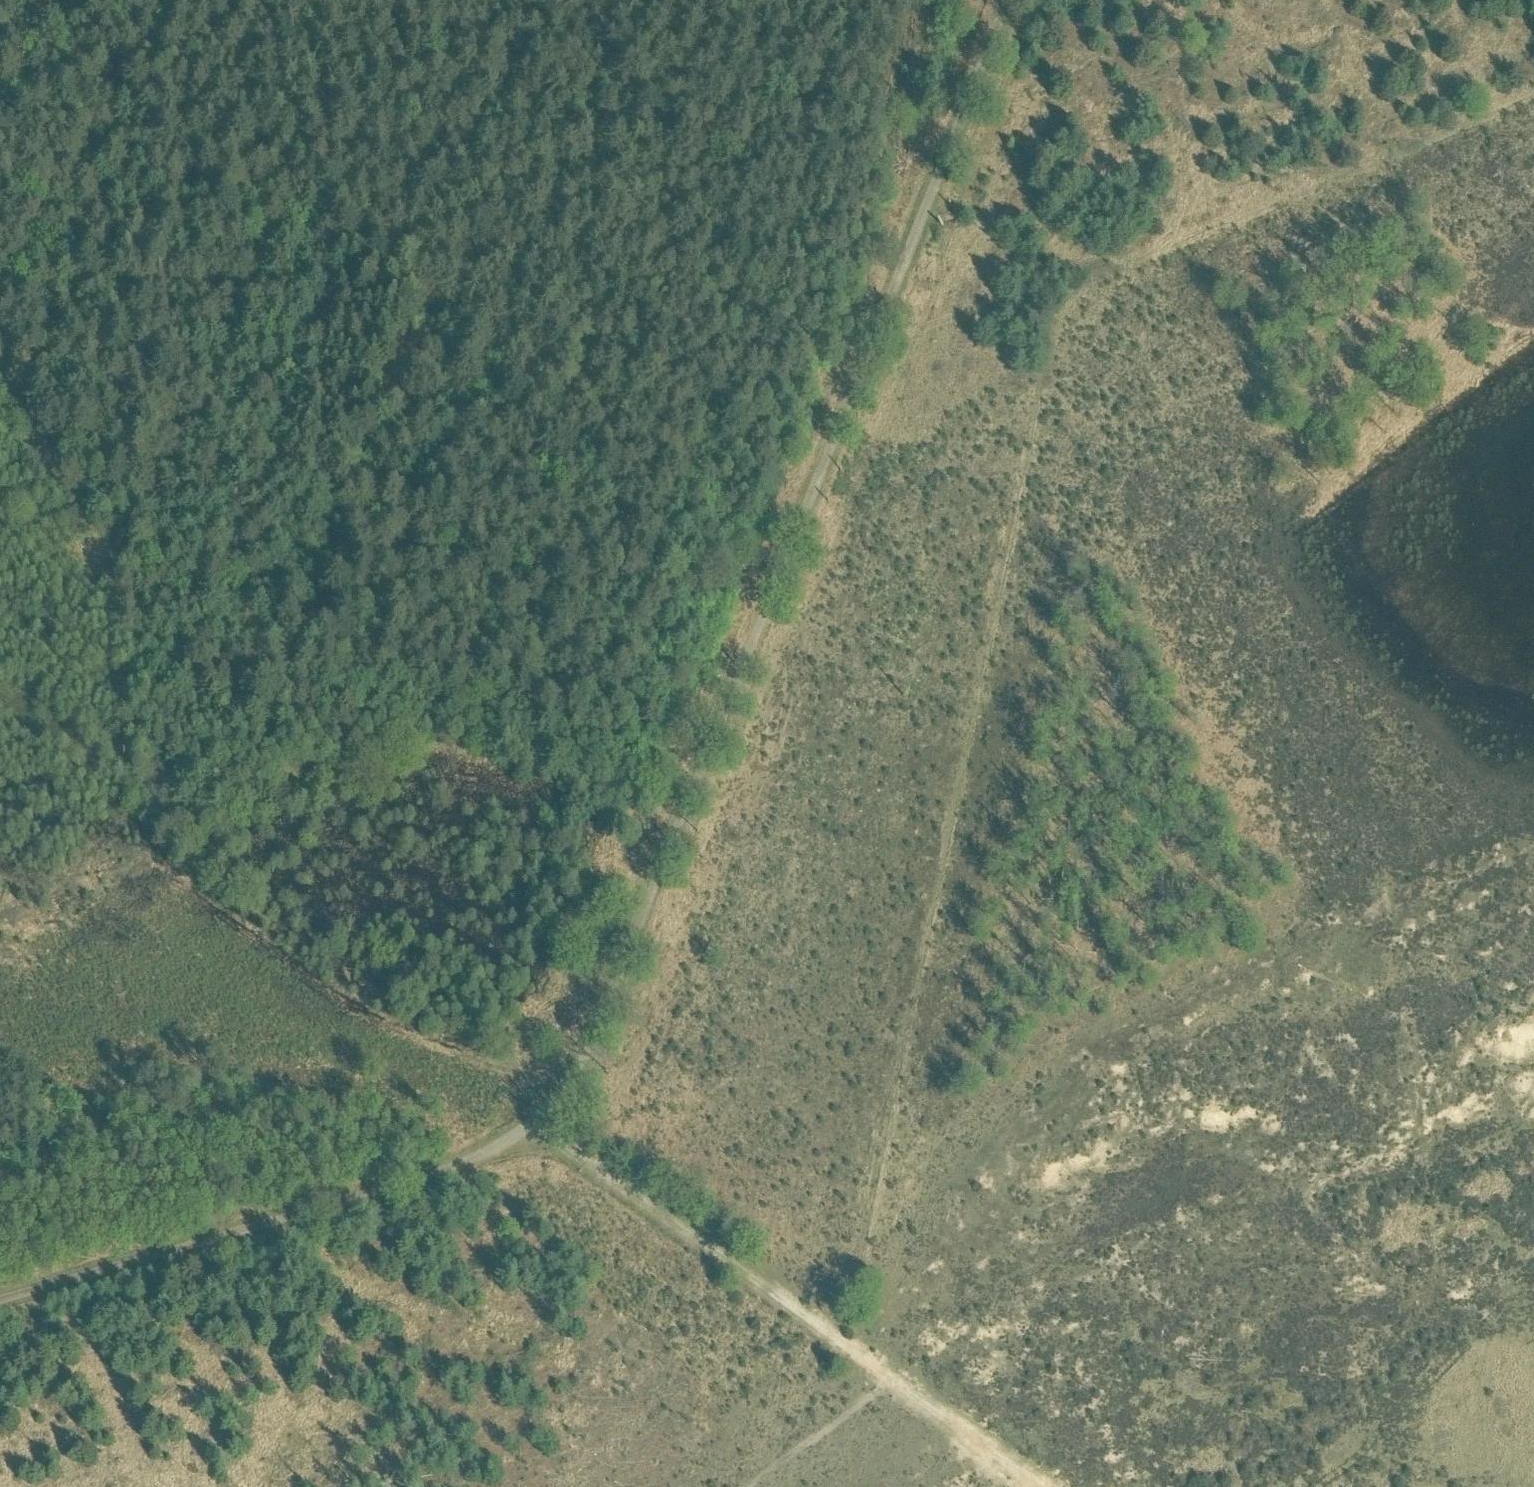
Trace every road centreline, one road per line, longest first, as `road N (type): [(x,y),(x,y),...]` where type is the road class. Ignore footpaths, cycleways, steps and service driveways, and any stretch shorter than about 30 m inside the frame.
road 1 (unclassified): [(0,1300),(470,1162),(536,1124),(567,1085),(600,1023),(1009,0)]
road 2 (track): [(1039,1486),(536,1124)]
road 3 (track): [(753,1486),(897,1386)]

